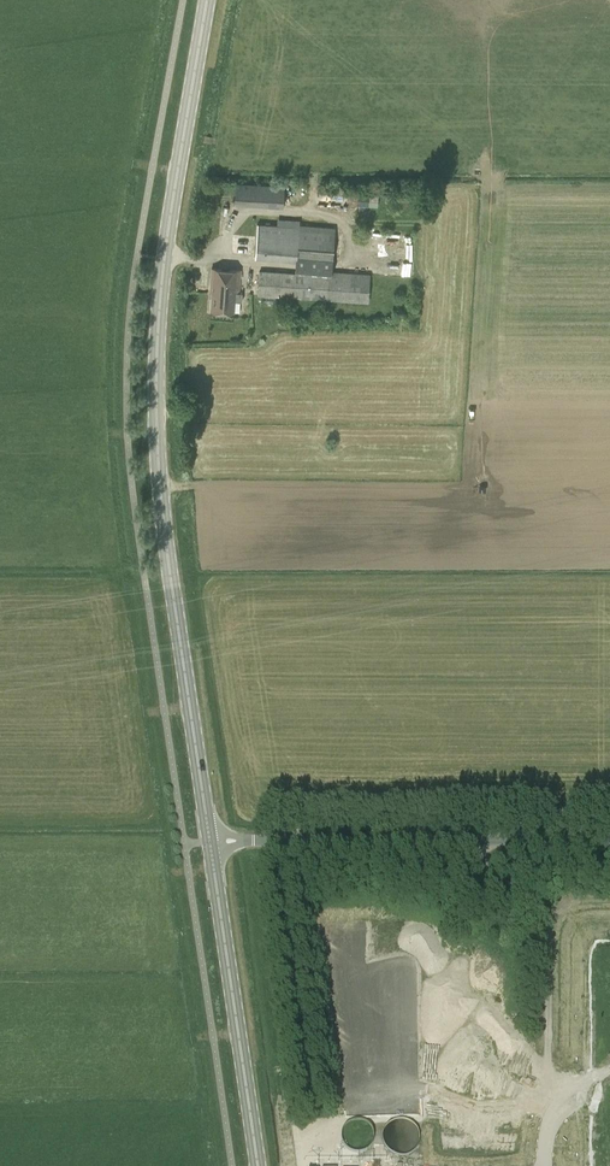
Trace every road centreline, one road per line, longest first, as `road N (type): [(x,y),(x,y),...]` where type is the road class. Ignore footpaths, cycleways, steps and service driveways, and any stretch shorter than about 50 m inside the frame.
road 1 (primary): [(211,840),(163,521),(156,420),(166,245),(208,0)]
road 2 (unclassified): [(609,835),(211,840)]
road 3 (primary): [(258,1165),(211,840)]

